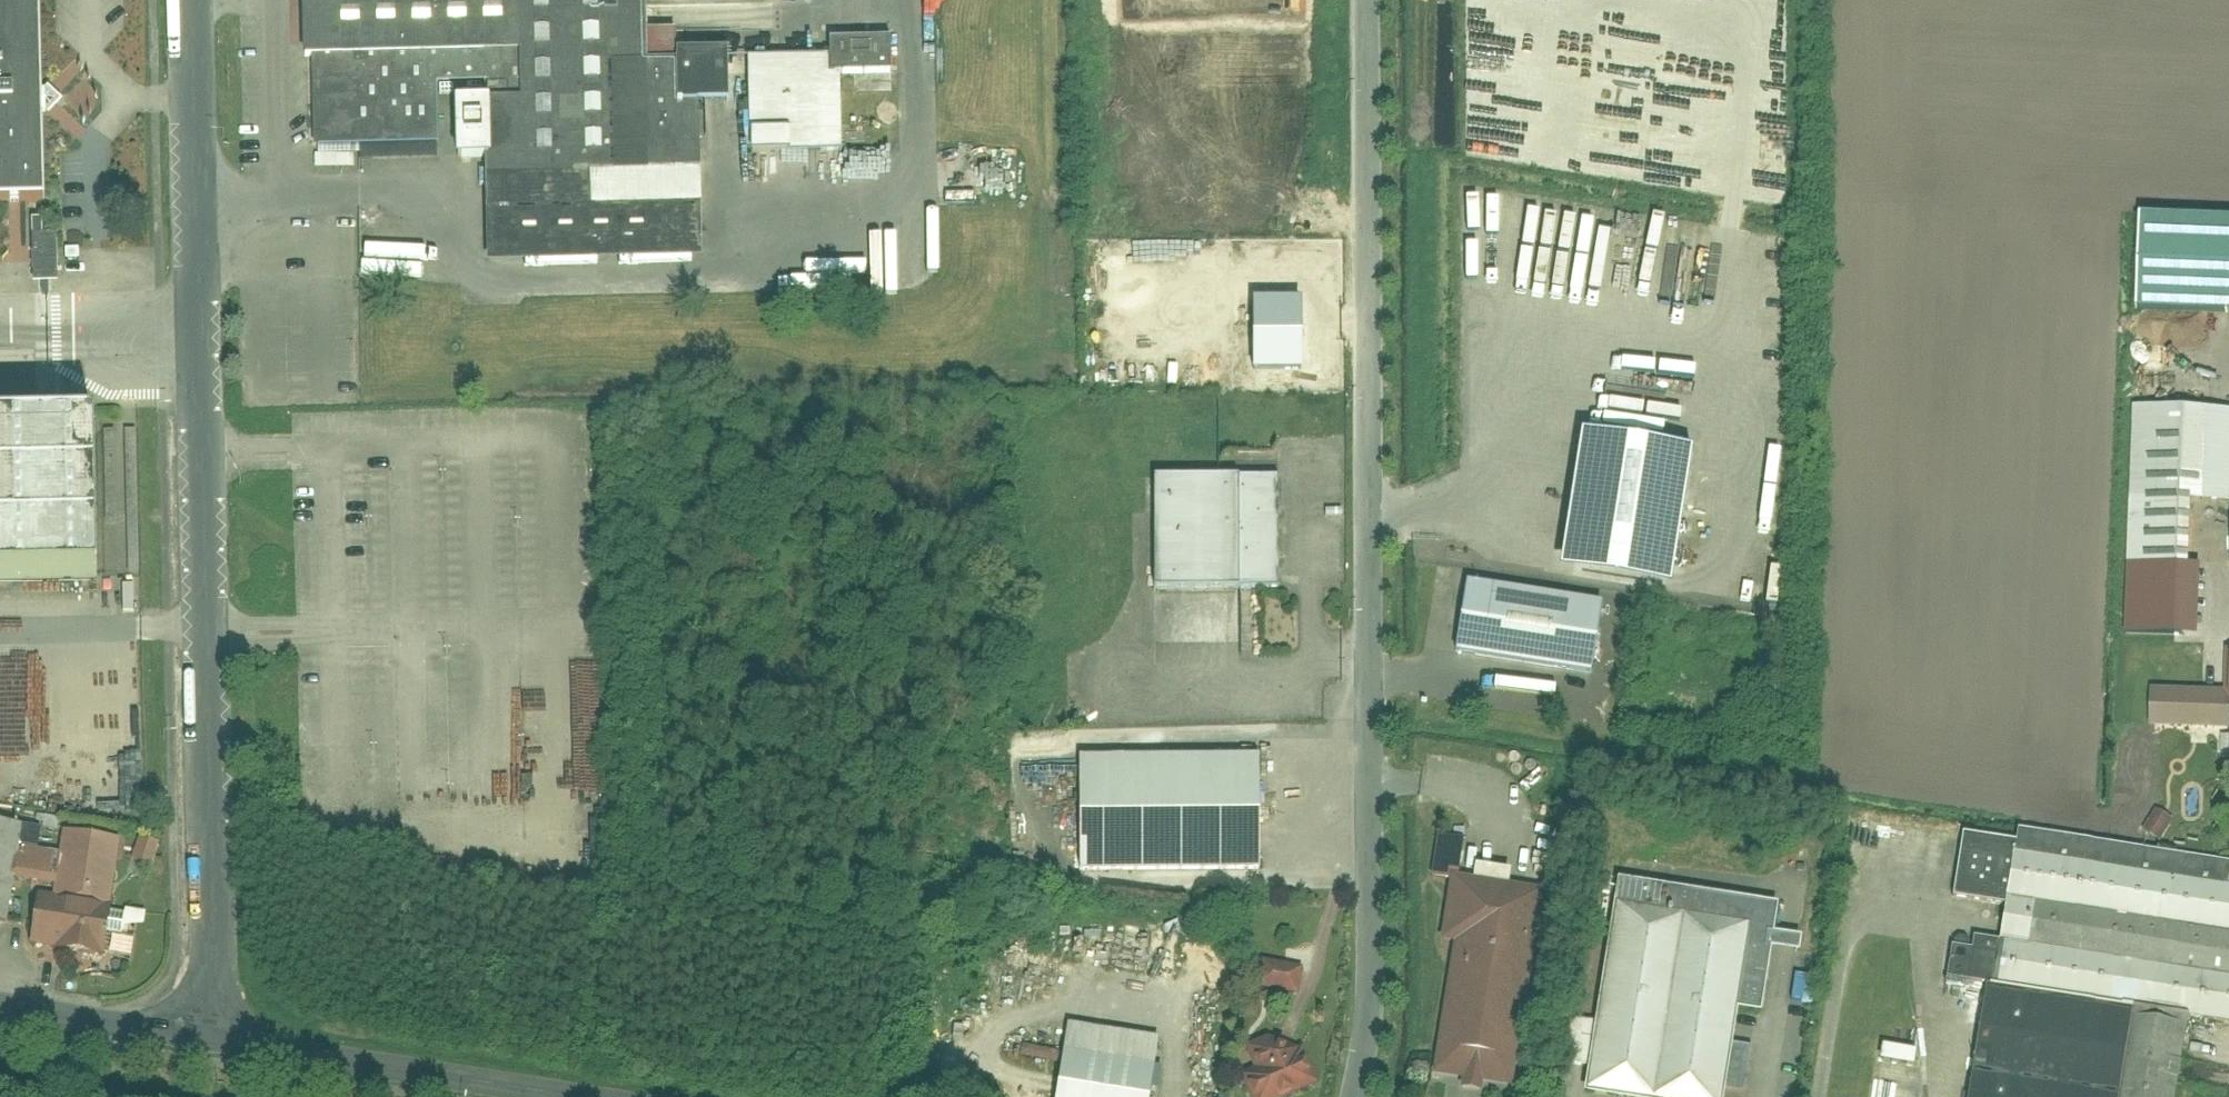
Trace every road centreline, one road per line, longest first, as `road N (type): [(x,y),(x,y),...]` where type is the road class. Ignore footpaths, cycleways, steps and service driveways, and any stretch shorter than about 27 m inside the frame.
road 1 (residential): [(1366,0),(1372,959),(1349,1096)]
road 2 (residential): [(204,1033),(212,977),(191,0)]
road 3 (residential): [(204,1033),(597,1096)]
road 4 (residential): [(0,1001),(204,1033)]

